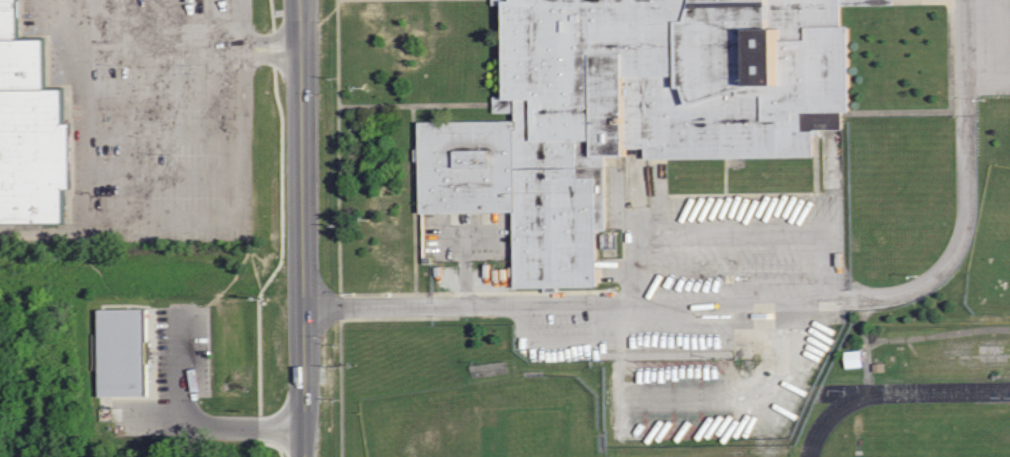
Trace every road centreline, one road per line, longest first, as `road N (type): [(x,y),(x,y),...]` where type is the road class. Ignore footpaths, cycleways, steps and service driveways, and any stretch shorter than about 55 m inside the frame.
road 1 (secondary): [(299,0),(304,456)]

